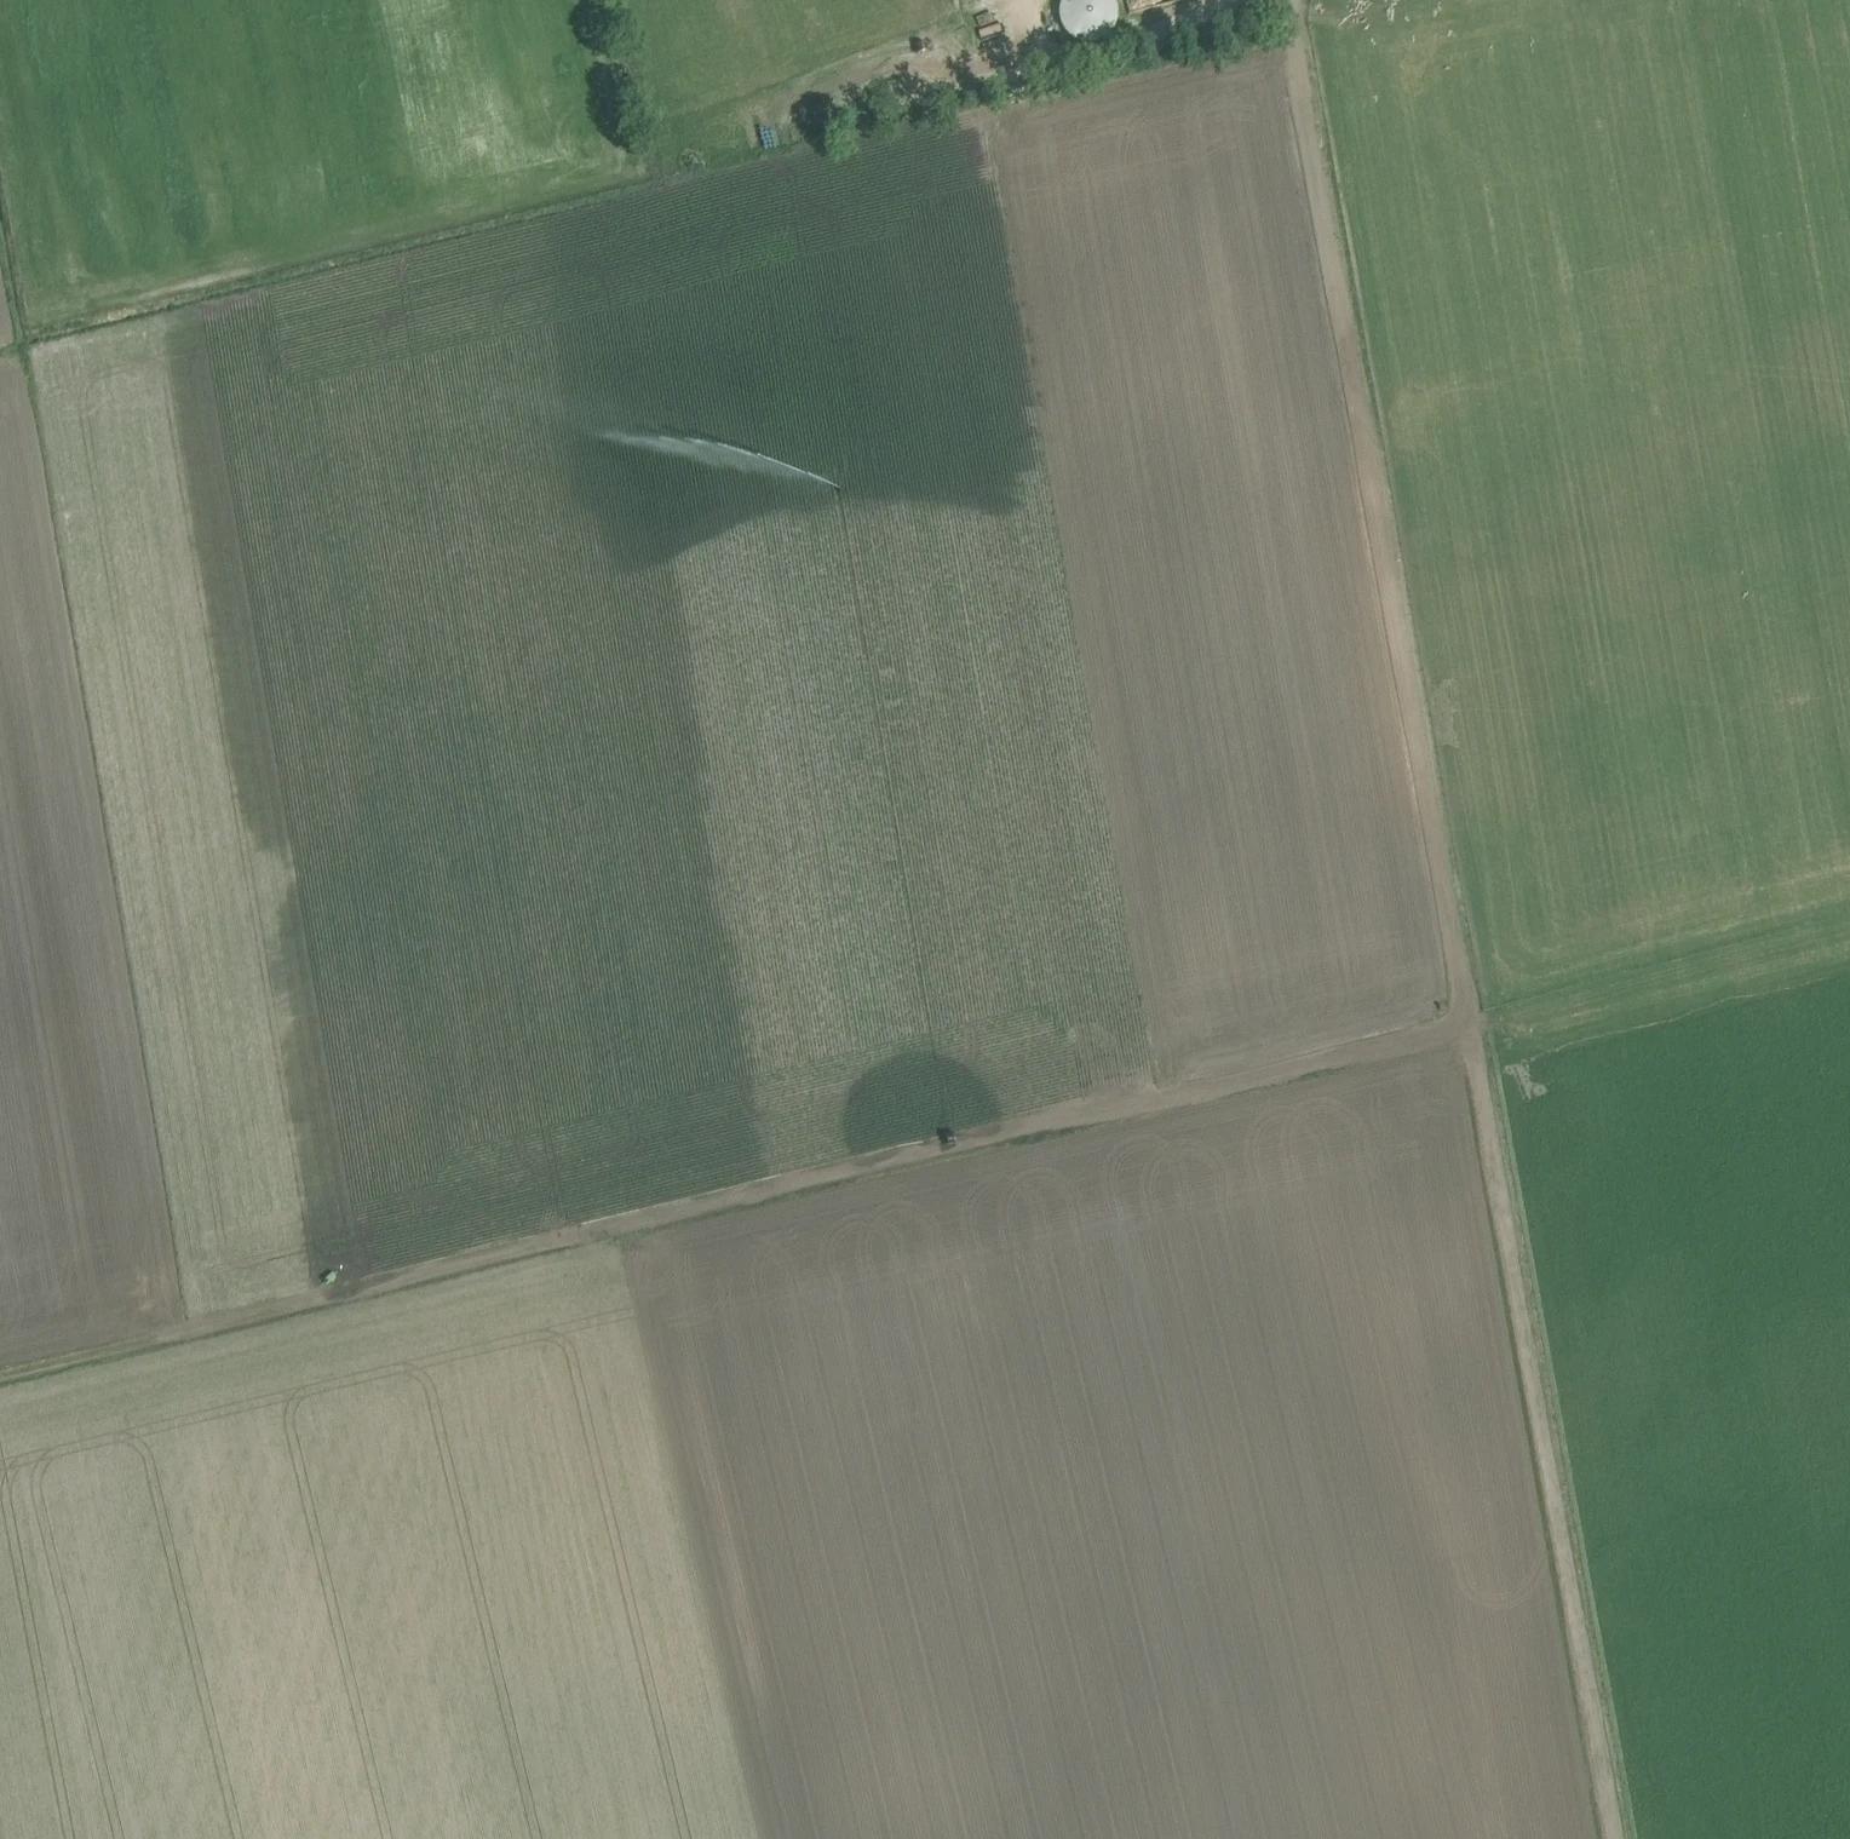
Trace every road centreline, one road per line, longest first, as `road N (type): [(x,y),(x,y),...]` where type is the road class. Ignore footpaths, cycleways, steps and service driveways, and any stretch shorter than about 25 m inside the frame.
road 1 (track): [(1291,0),(1628,1838)]

